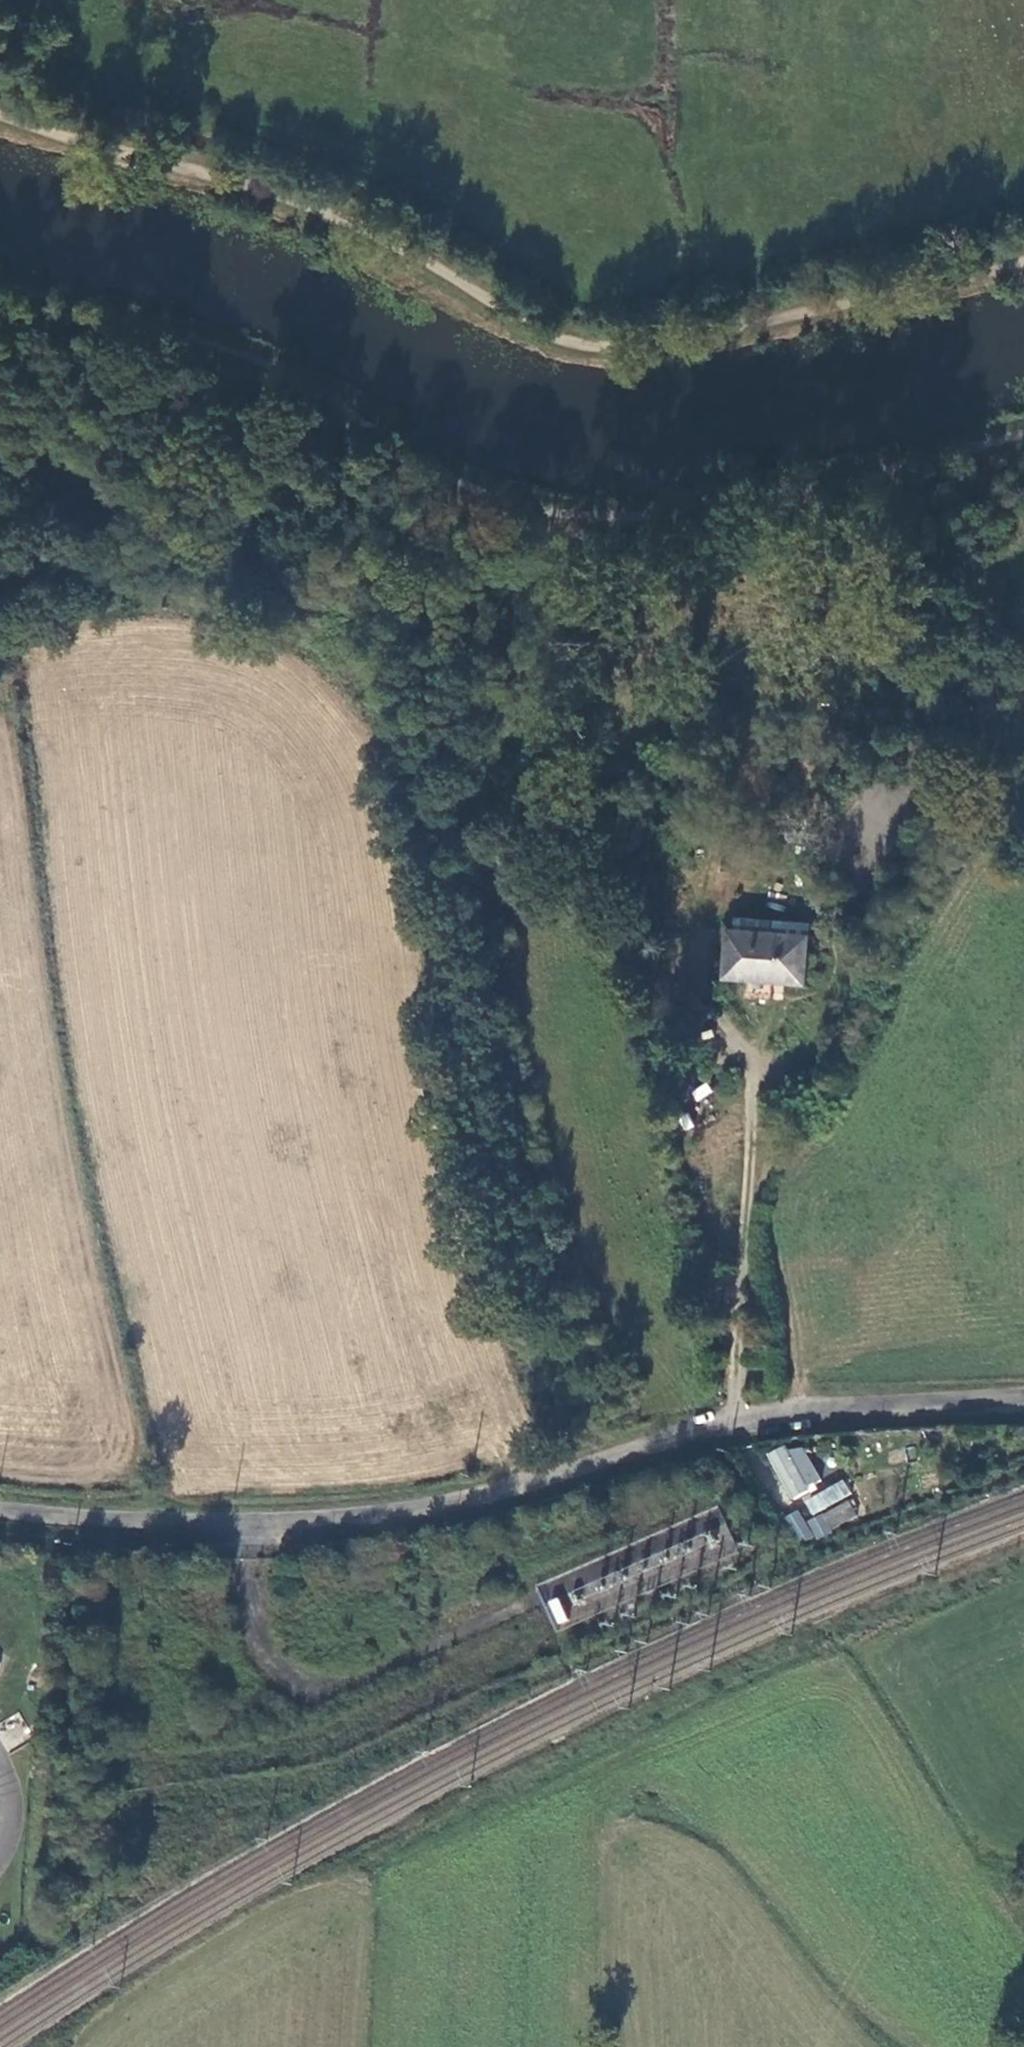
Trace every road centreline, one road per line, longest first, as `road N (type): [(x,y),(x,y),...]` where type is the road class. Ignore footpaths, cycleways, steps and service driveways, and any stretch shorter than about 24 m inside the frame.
road 1 (unclassified): [(816,1398),(500,1493),(373,1517),(250,1524),(0,1511)]
road 2 (unclassified): [(1023,1054),(953,1248),(903,1329)]
road 3 (unclassified): [(926,1359),(996,1295),(1023,1240)]

